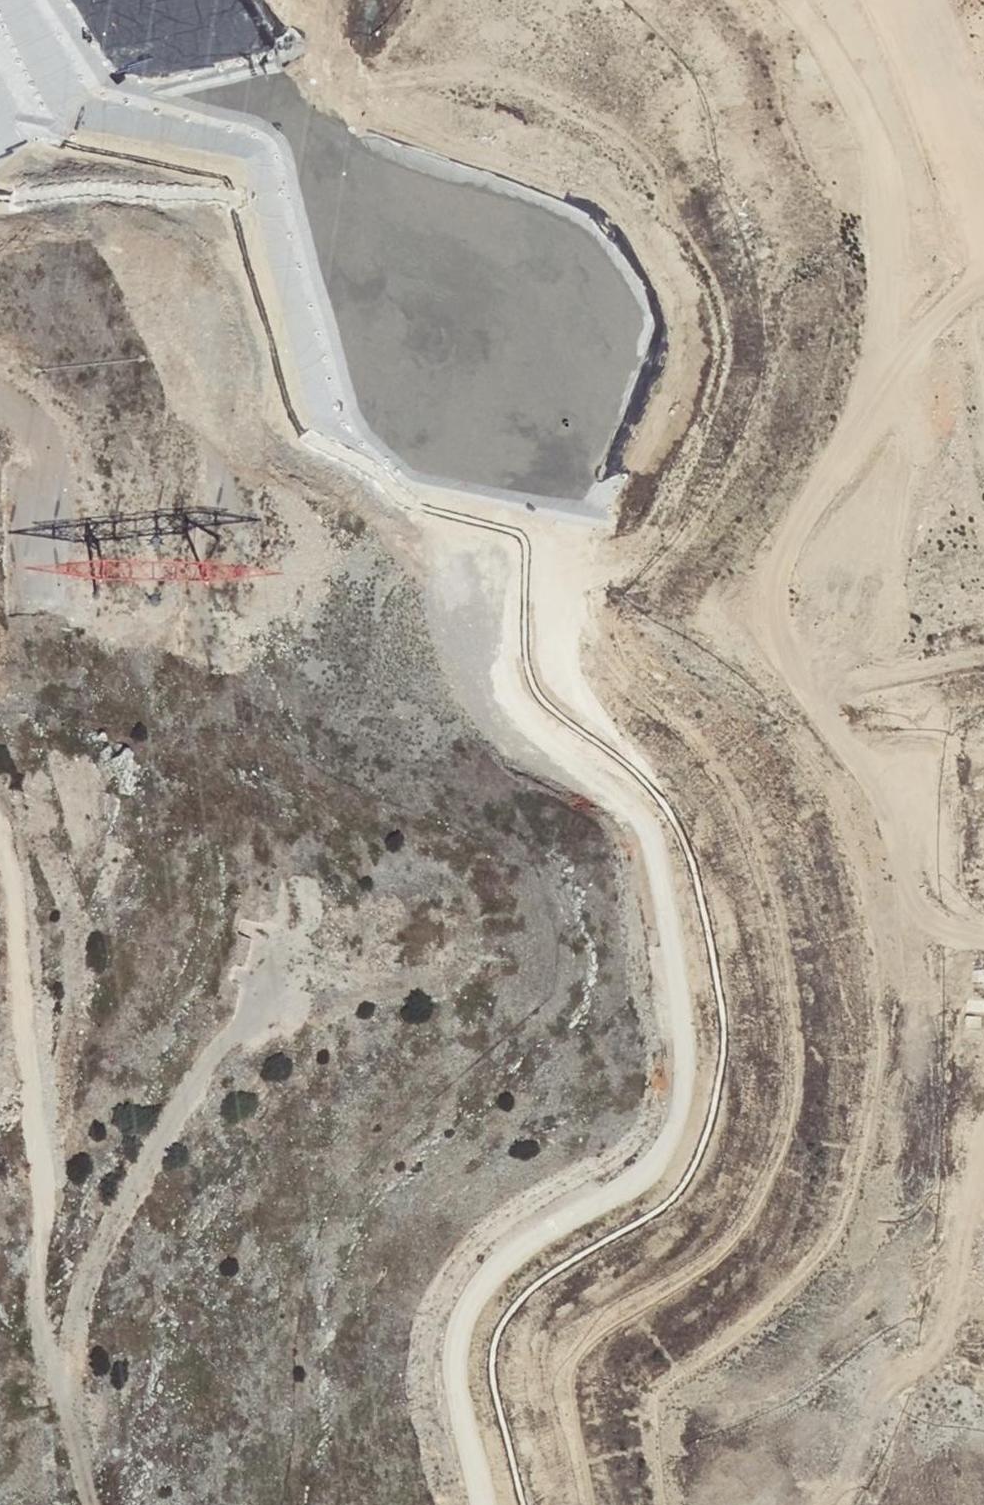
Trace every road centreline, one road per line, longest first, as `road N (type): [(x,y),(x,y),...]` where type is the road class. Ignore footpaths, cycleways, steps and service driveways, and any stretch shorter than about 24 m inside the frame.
road 1 (track): [(691,1129),(743,1180),(795,1195),(863,1189),(983,1153)]

